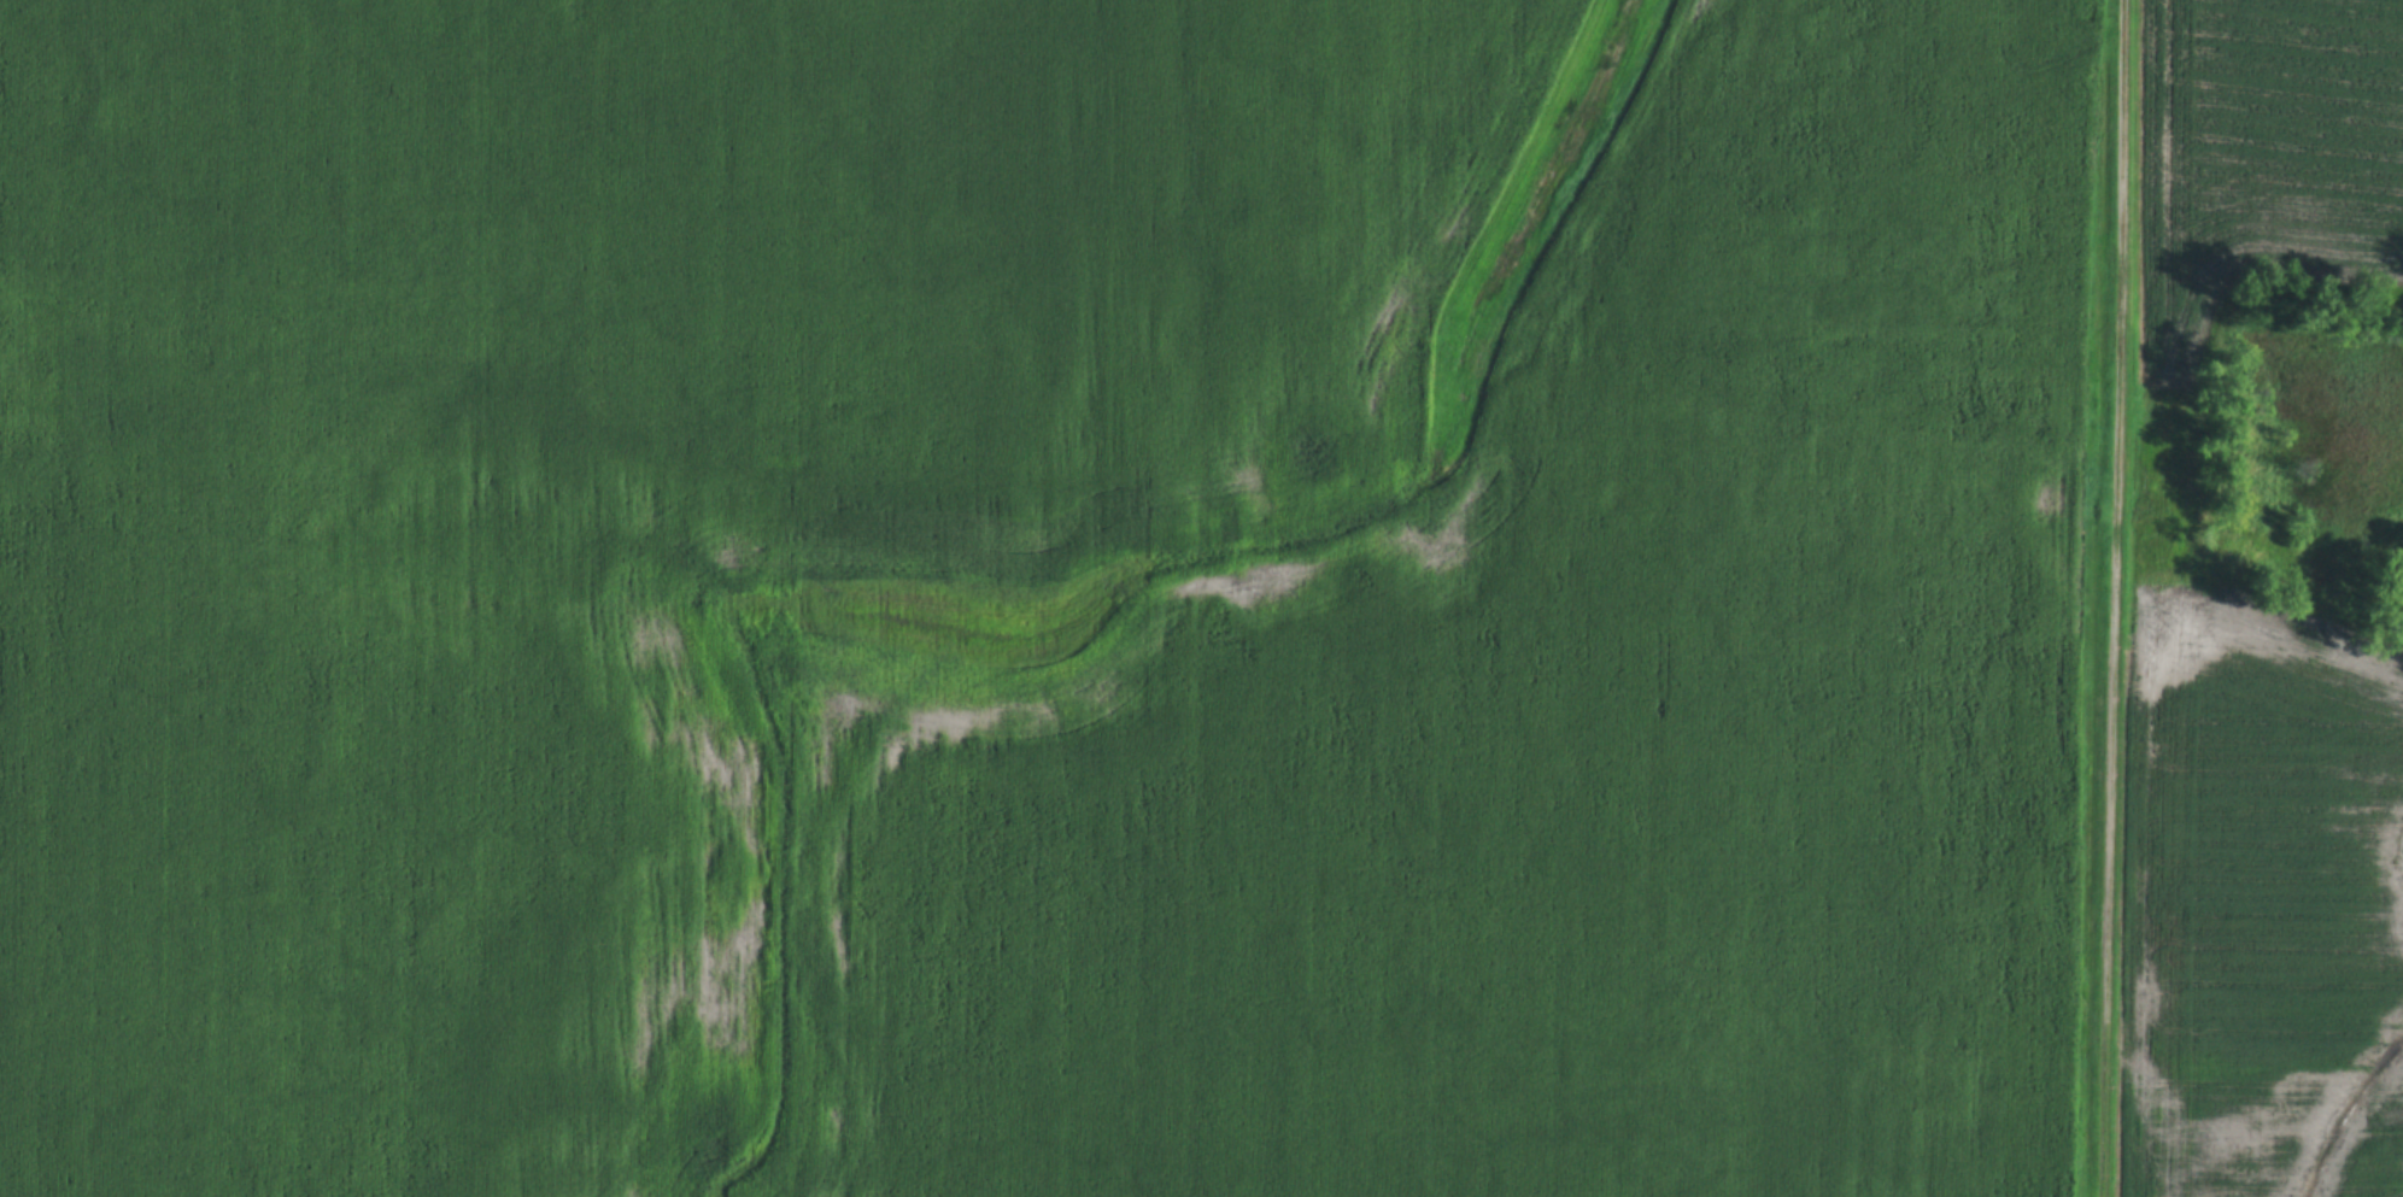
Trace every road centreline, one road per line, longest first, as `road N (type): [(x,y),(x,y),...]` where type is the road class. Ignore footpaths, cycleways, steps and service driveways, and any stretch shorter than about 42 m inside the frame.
road 1 (residential): [(2103,1196),(2120,550),(2137,482),(2138,434),(2129,330),(2129,0)]

